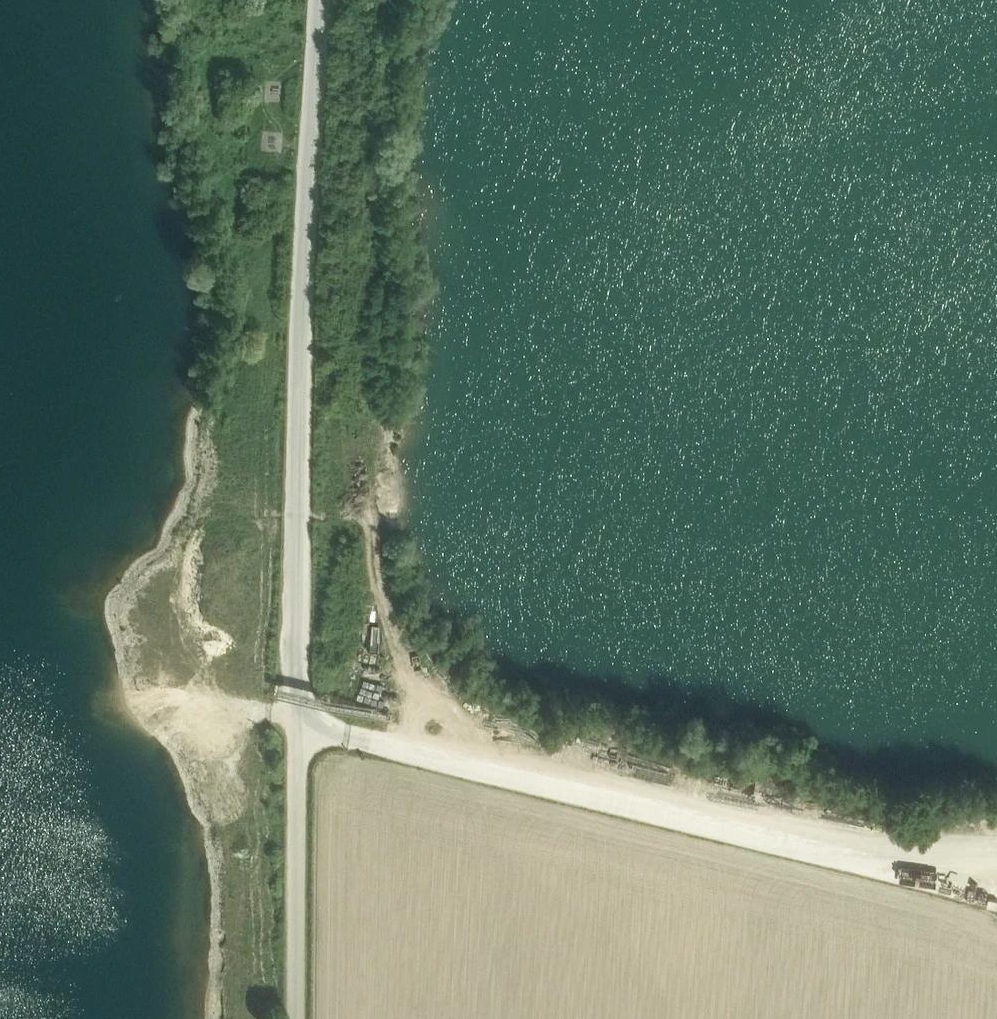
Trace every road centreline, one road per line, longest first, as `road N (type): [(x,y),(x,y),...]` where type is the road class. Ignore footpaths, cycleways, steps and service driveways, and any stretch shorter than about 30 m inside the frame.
road 1 (unclassified): [(318,0),(303,347),(298,1018)]

